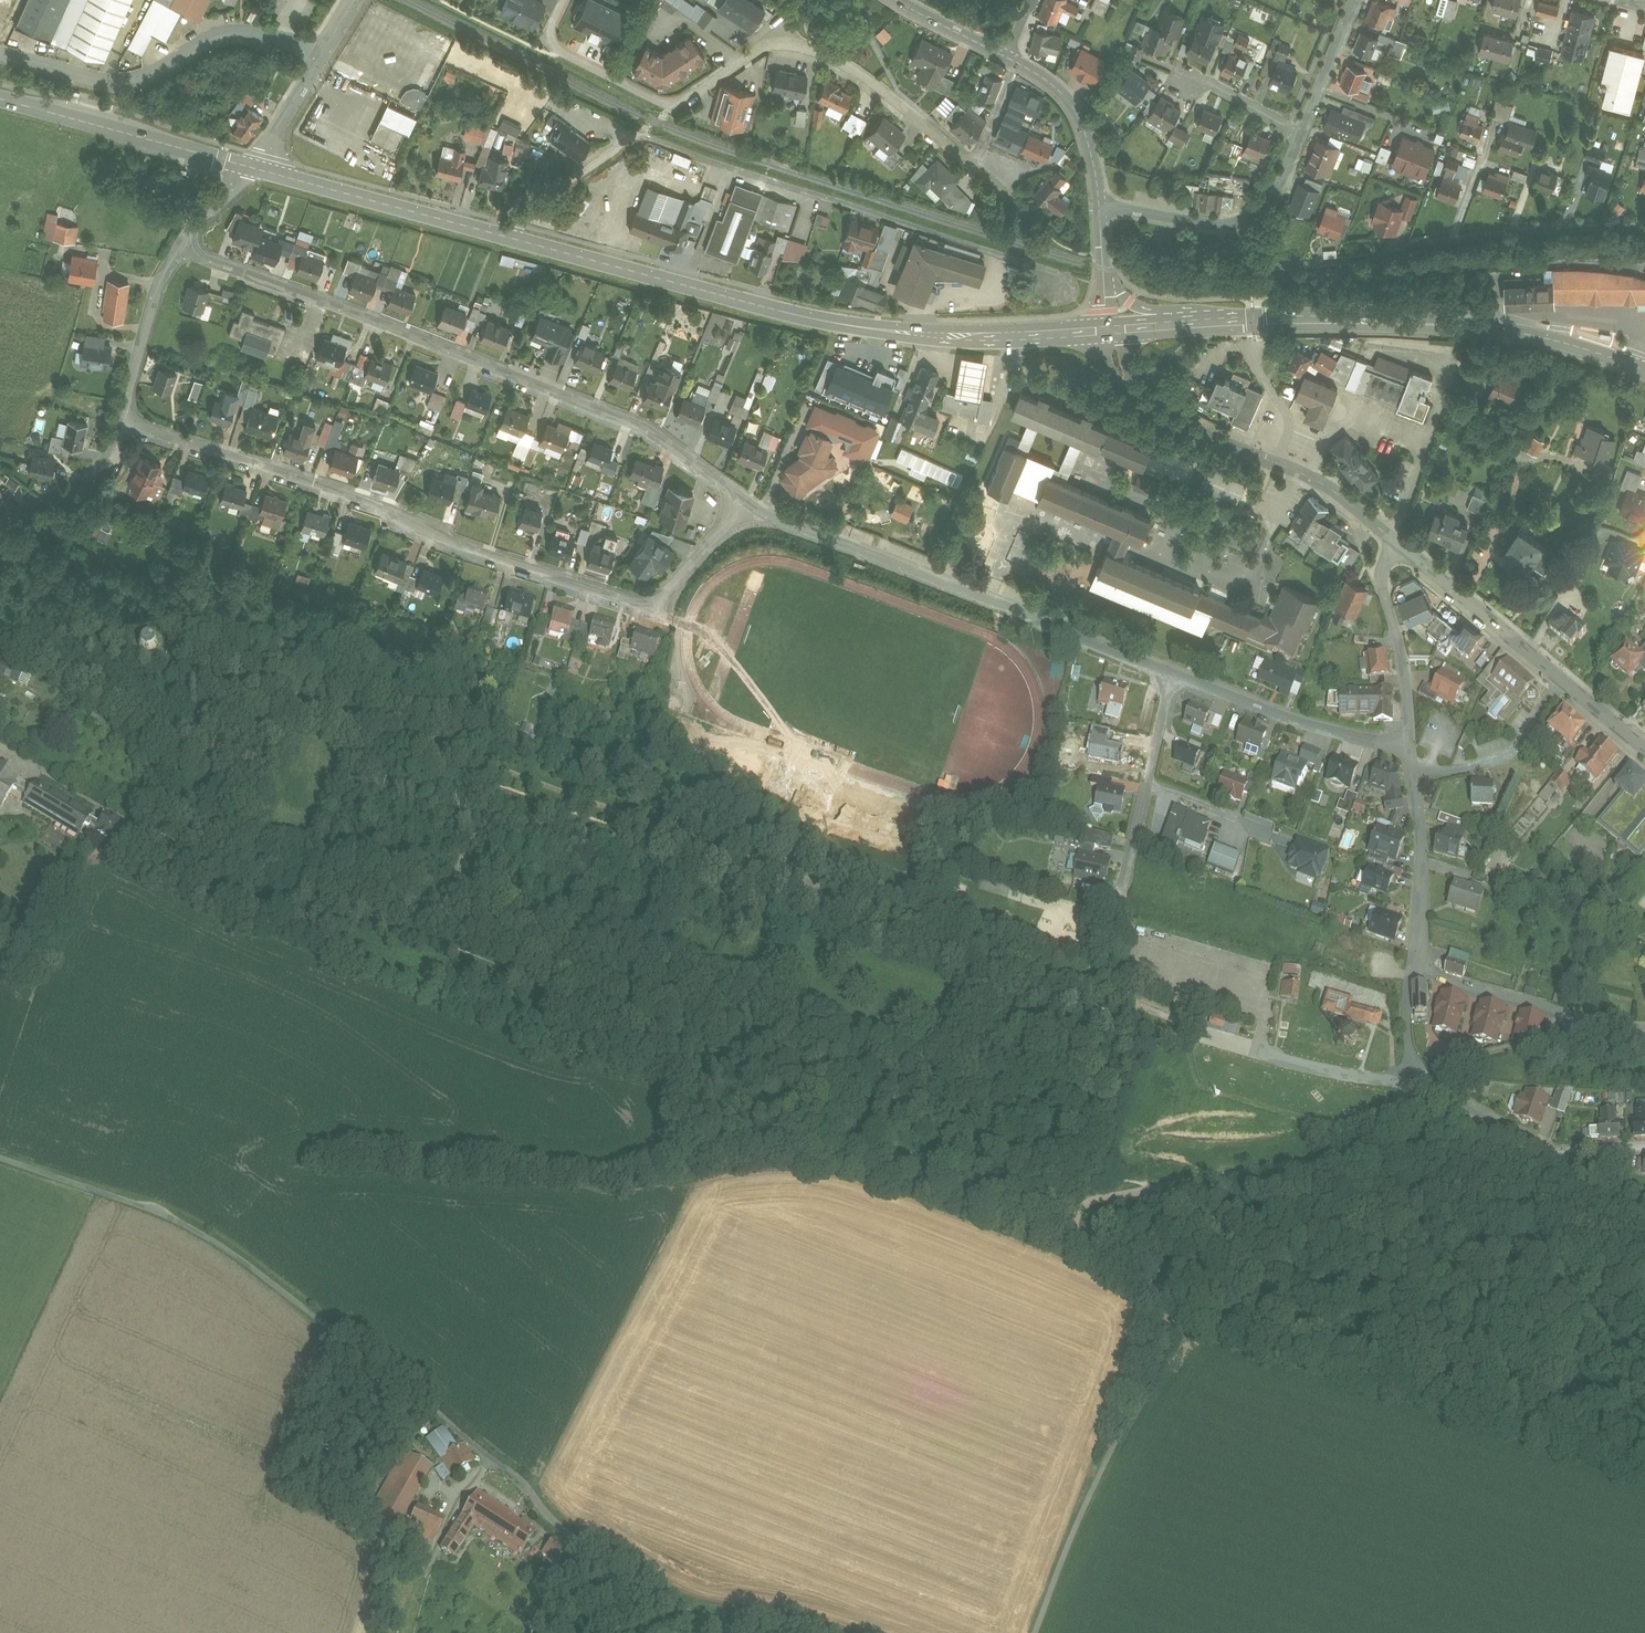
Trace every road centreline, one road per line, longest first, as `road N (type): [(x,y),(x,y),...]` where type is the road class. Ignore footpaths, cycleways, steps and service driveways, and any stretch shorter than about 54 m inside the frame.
road 1 (unclassified): [(0,1158),(176,1221),(229,1253),(518,1477),(575,1540),(652,1598),(713,1627),(790,1632)]
road 2 (unclassified): [(1426,1168),(1308,1175),(1105,1207),(1098,1245),(1148,1294),(1177,1308),(1170,1349),(1113,1451),(1037,1632)]
road 3 (residential): [(742,506),(675,587),(660,600),(634,602),(129,425)]
road 4 (residential): [(742,506),(630,420),(178,249)]
road 5 (residential): [(513,239),(524,215),(629,135),(646,135),(1071,279)]
road 6 (secondary): [(1110,328),(988,336),(849,325),(513,239)]
road 7 (residential): [(1169,670),(742,506)]
road 8 (residential): [(1235,224),(1251,260),(1275,267),(1454,244),(1644,232)]
road 9 (residential): [(1110,328),(1120,383),(1137,395),(1324,486),(1393,539)]
road 10 (residential): [(322,54),(299,41),(237,31),(204,42),(162,70),(113,83),(0,54)]
road 11 (secondary): [(1512,329),(1358,317),(1179,322)]
road 12 (residential): [(779,35),(673,106),(551,45),(549,27),(563,0)]
road 13 (secondary): [(513,239),(246,167)]
road 14 (secondary): [(246,167),(0,98)]
road 15 (residential): [(1410,746),(1302,718),(1169,670)]
road 16 (residential): [(779,35),(846,64),(974,163)]
road 17 (residential): [(1393,539),(1560,682)]
road 18 (residential): [(1410,746),(1402,662),(1380,586),(1393,539)]
road 19 (residential): [(1414,1091),(1212,1040)]
road 20 (residential): [(1603,1020),(1585,1032),(1498,1052),(1414,1091)]
road 21 (residential): [(1603,1020),(1442,976),(1419,960)]
road 22 (residential): [(1412,773),(1492,761),(1514,750),(1560,682)]
road 23 (residential): [(1419,960),(1412,773)]
road 24 (residential): [(178,249),(153,301),(129,425)]
road 25 (tertiary): [(1100,208),(1079,114),(1062,88),(1018,60)]
road 26 (residential): [(129,425),(85,484),(0,532)]
road 27 (residential): [(1355,0),(1300,134)]
road 28 (residential): [(322,54),(265,155),(246,167)]
road 29 (residential): [(1235,224),(1100,208)]
road 30 (residential): [(1419,960),(1411,969),(1406,1013),(1414,1091)]
road 31 (unclassified): [(1640,334),(1561,319),(1512,329)]
road 32 (residential): [(1300,134),(1198,80),(1184,82)]
road 33 (secondary): [(1630,364),(1512,329)]

